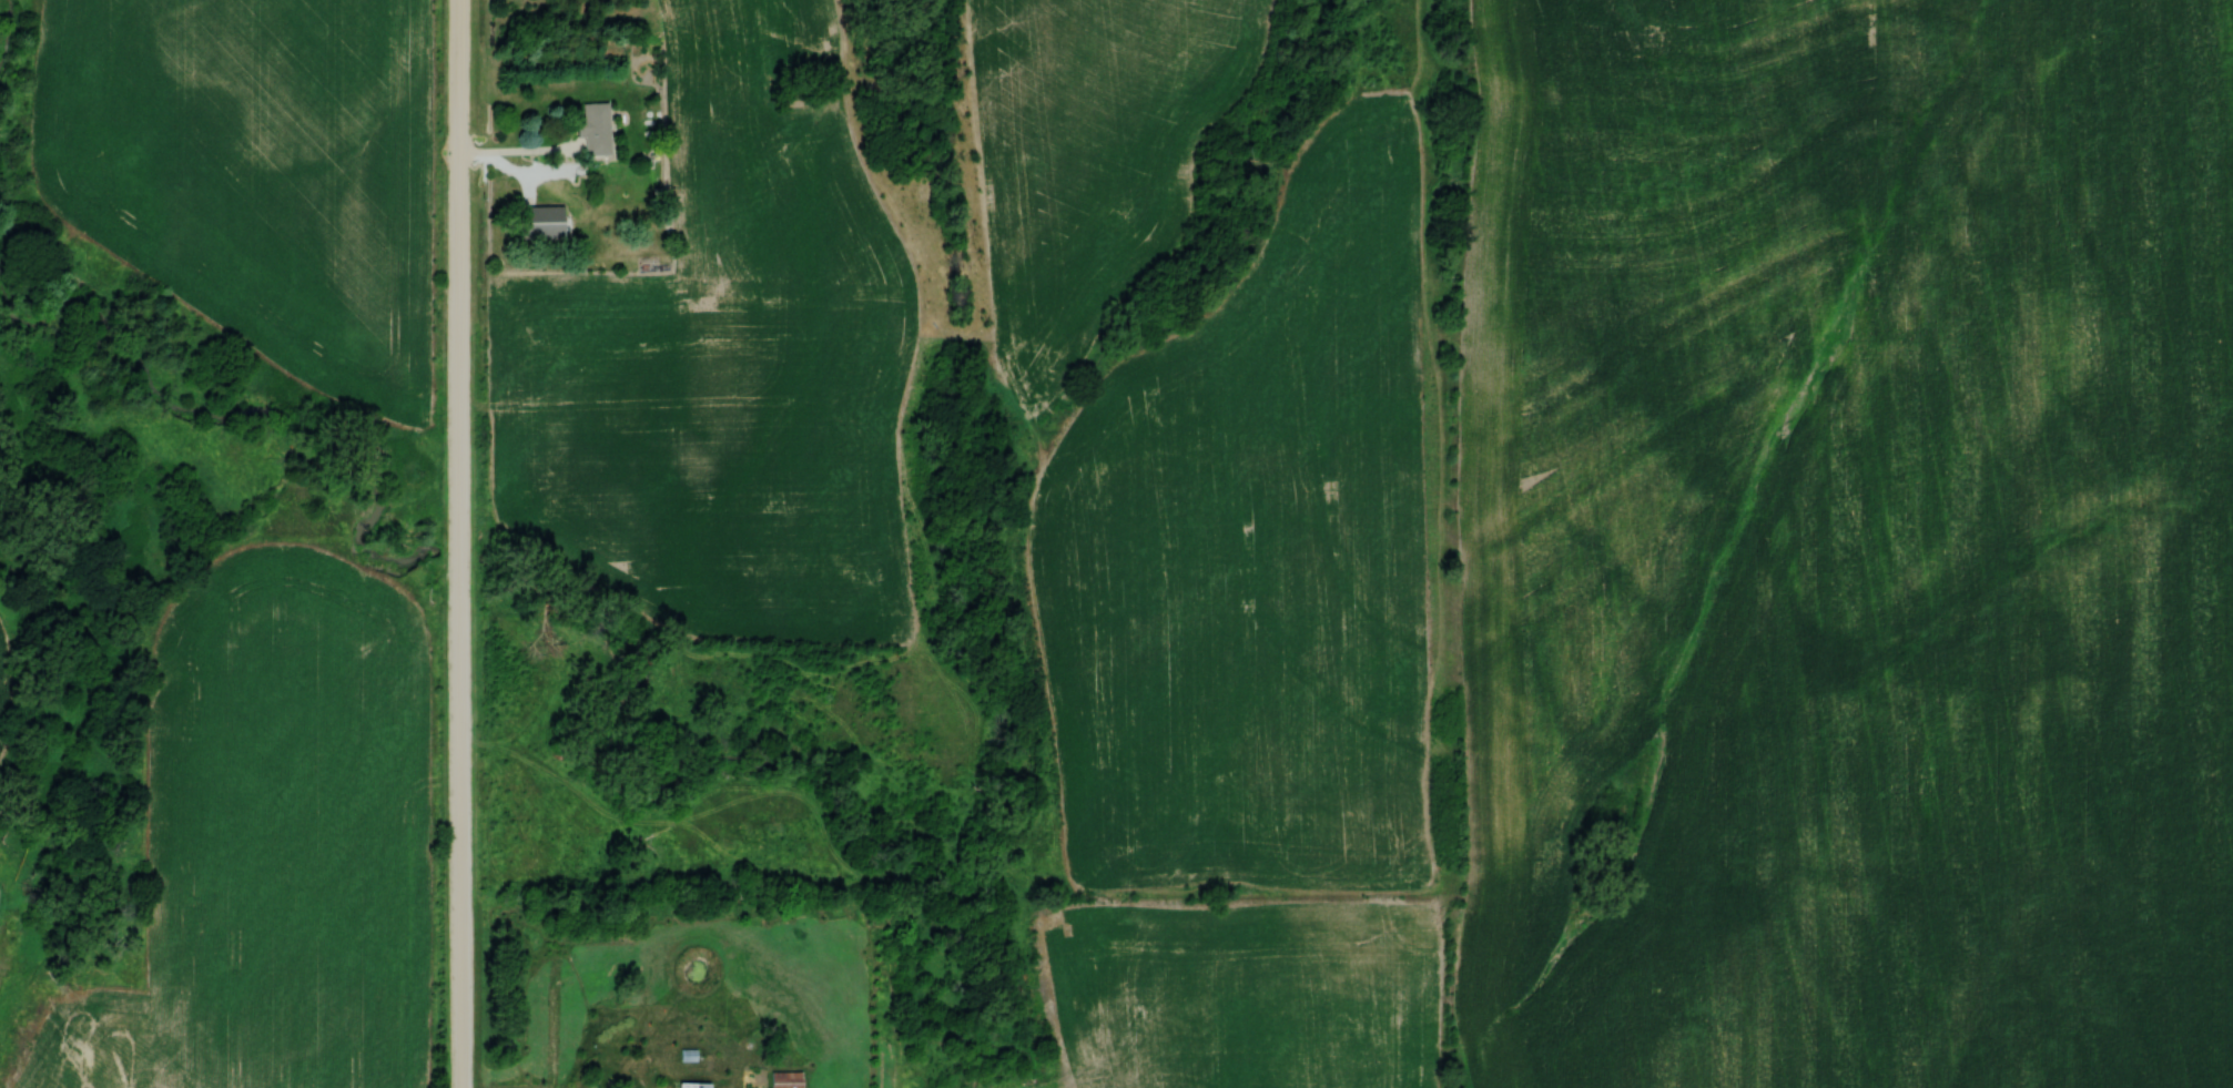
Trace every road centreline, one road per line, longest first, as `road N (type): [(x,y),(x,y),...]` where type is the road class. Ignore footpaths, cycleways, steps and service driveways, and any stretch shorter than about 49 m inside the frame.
road 1 (residential): [(461,1087),(461,0)]

